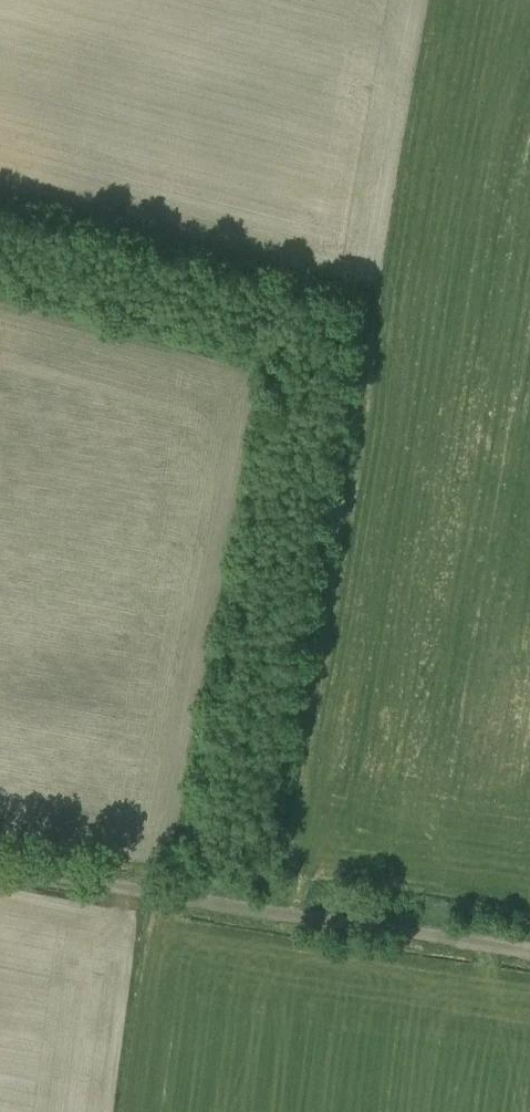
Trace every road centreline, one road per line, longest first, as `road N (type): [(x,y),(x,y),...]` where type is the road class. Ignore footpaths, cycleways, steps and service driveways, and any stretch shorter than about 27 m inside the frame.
road 1 (track): [(529,953),(288,915),(0,854)]

